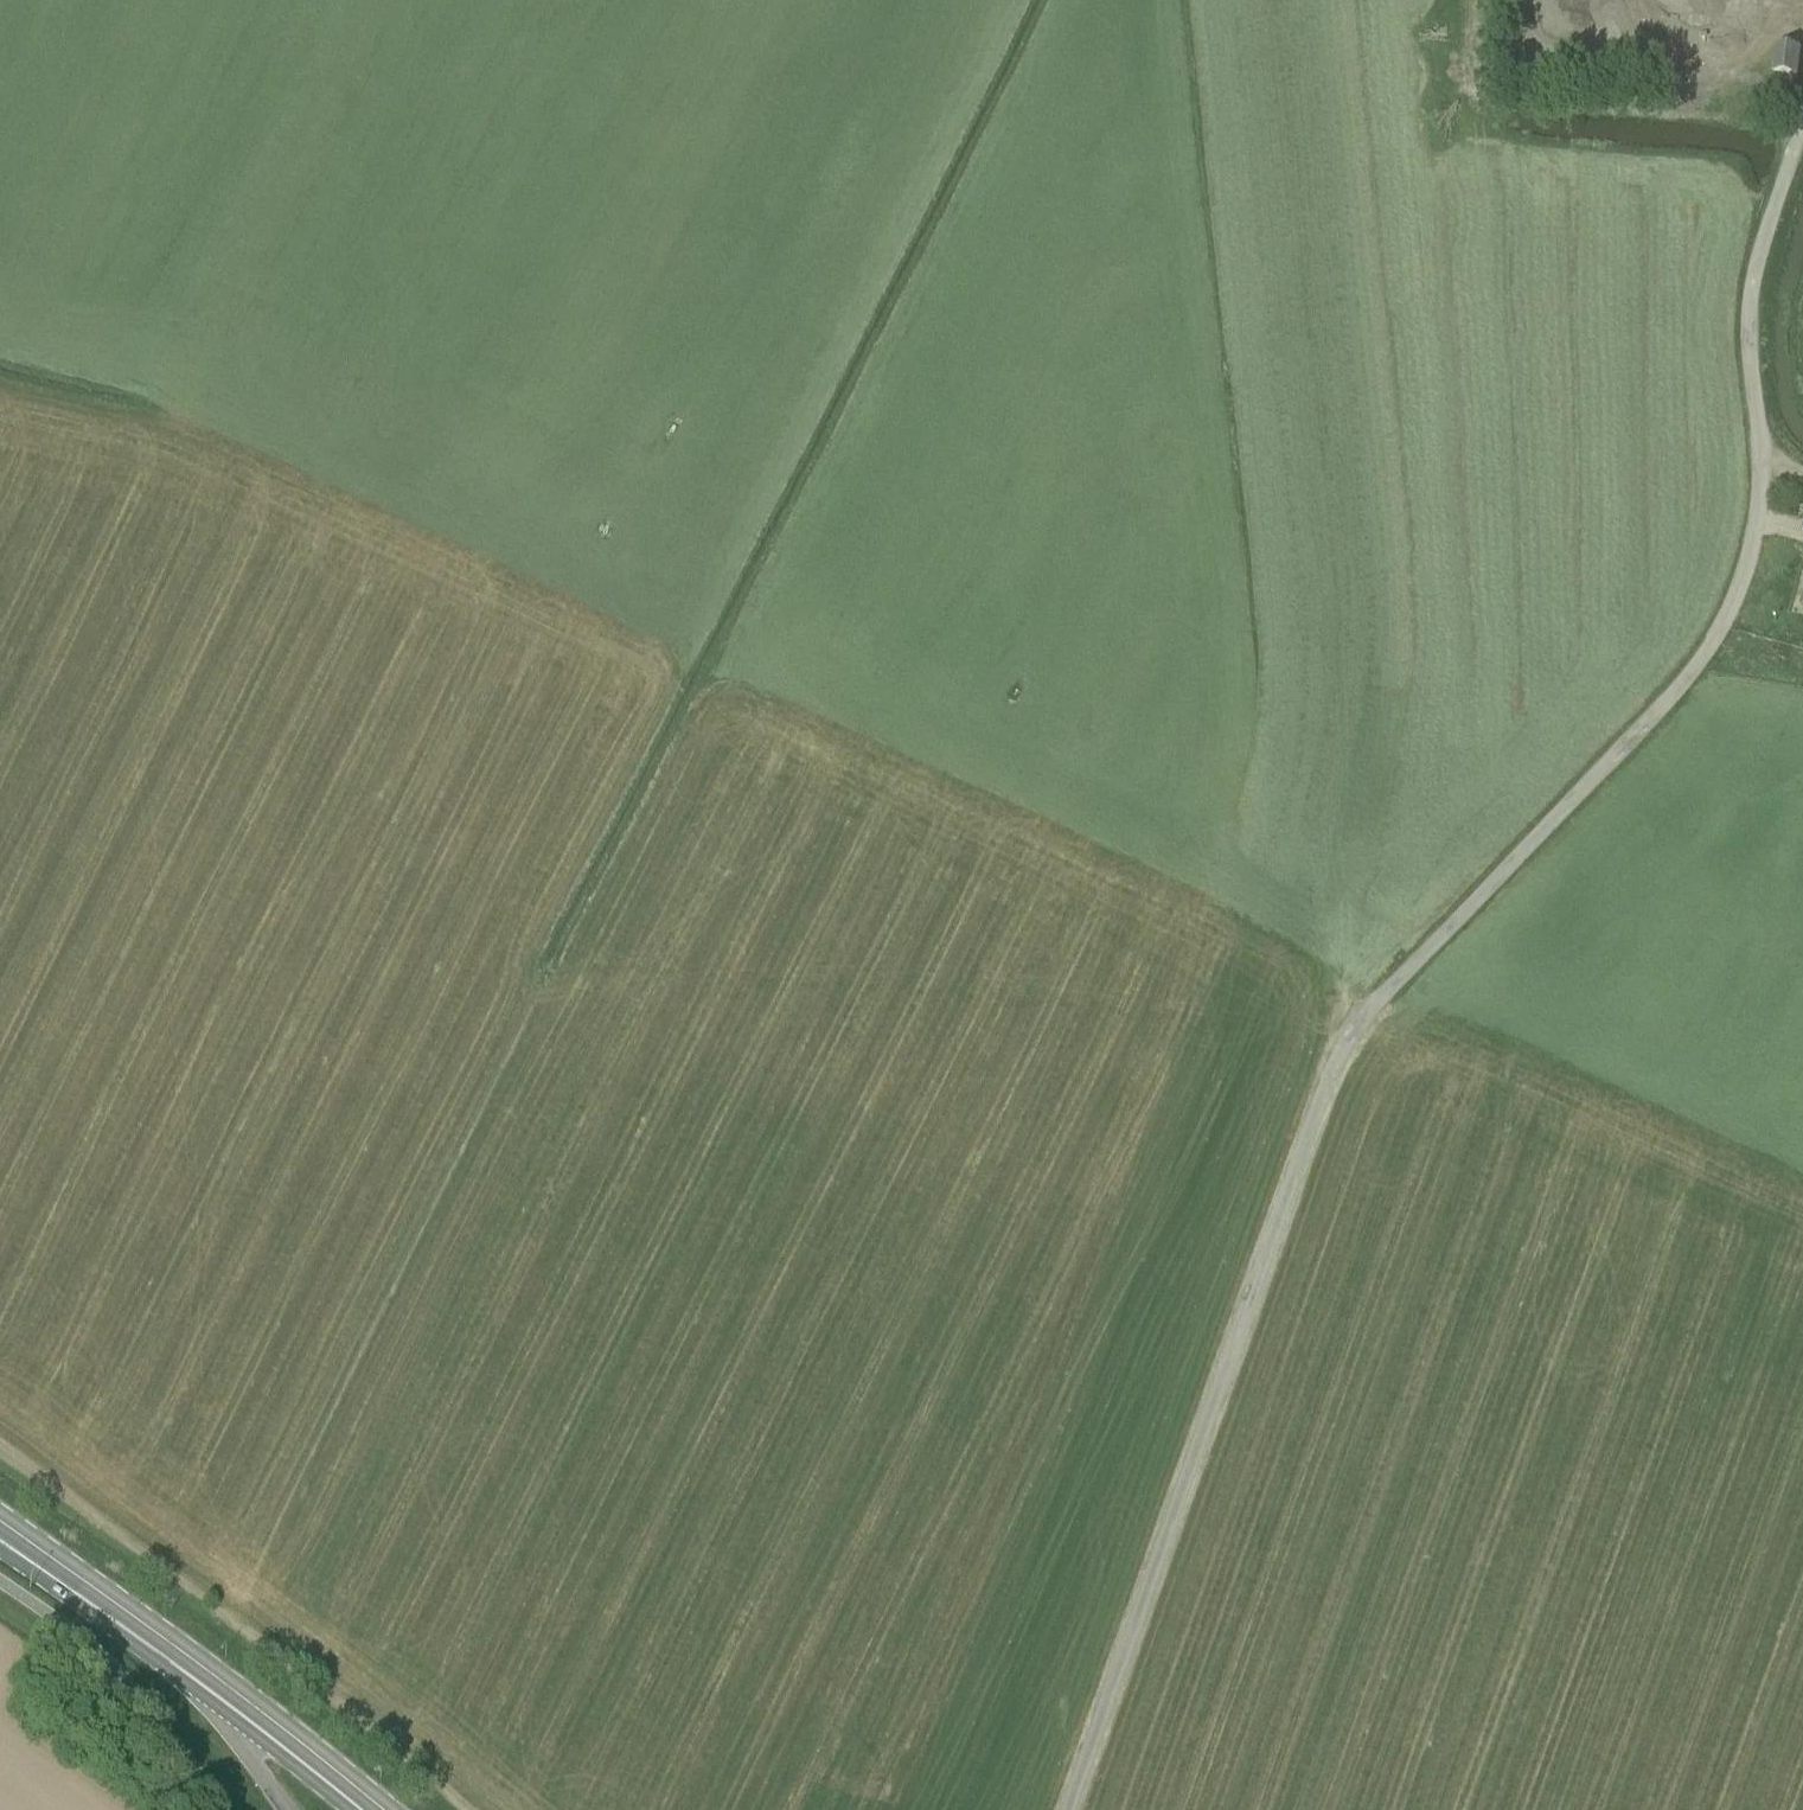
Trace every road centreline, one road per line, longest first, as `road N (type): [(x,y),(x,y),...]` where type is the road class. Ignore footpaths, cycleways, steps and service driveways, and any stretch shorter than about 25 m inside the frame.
road 1 (unclassified): [(1068,1809),(1347,1037),(1657,712),(1725,621),(1748,565),(1762,479),(1749,352),(1757,259),(1794,144)]
road 2 (primary): [(362,1809),(0,1538)]

